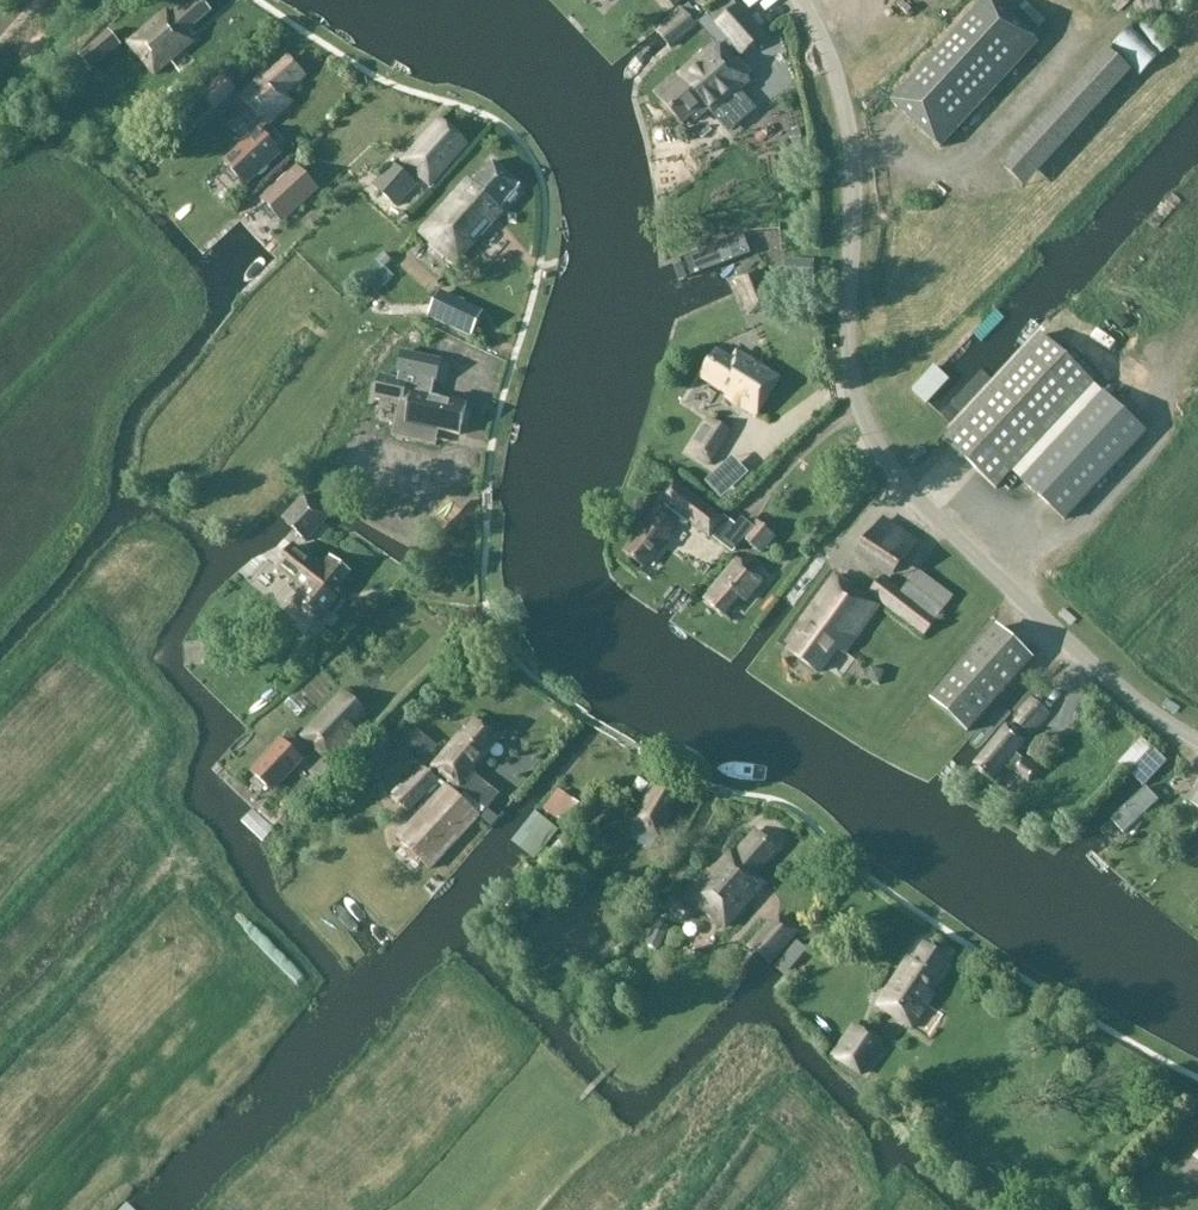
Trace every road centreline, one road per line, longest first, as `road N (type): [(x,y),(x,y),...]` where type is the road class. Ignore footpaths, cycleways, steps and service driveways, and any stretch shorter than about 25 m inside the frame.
road 1 (unclassified): [(1197,744),(1130,699),(906,490),(863,422),(850,331),(856,195),(849,123),(798,0)]

